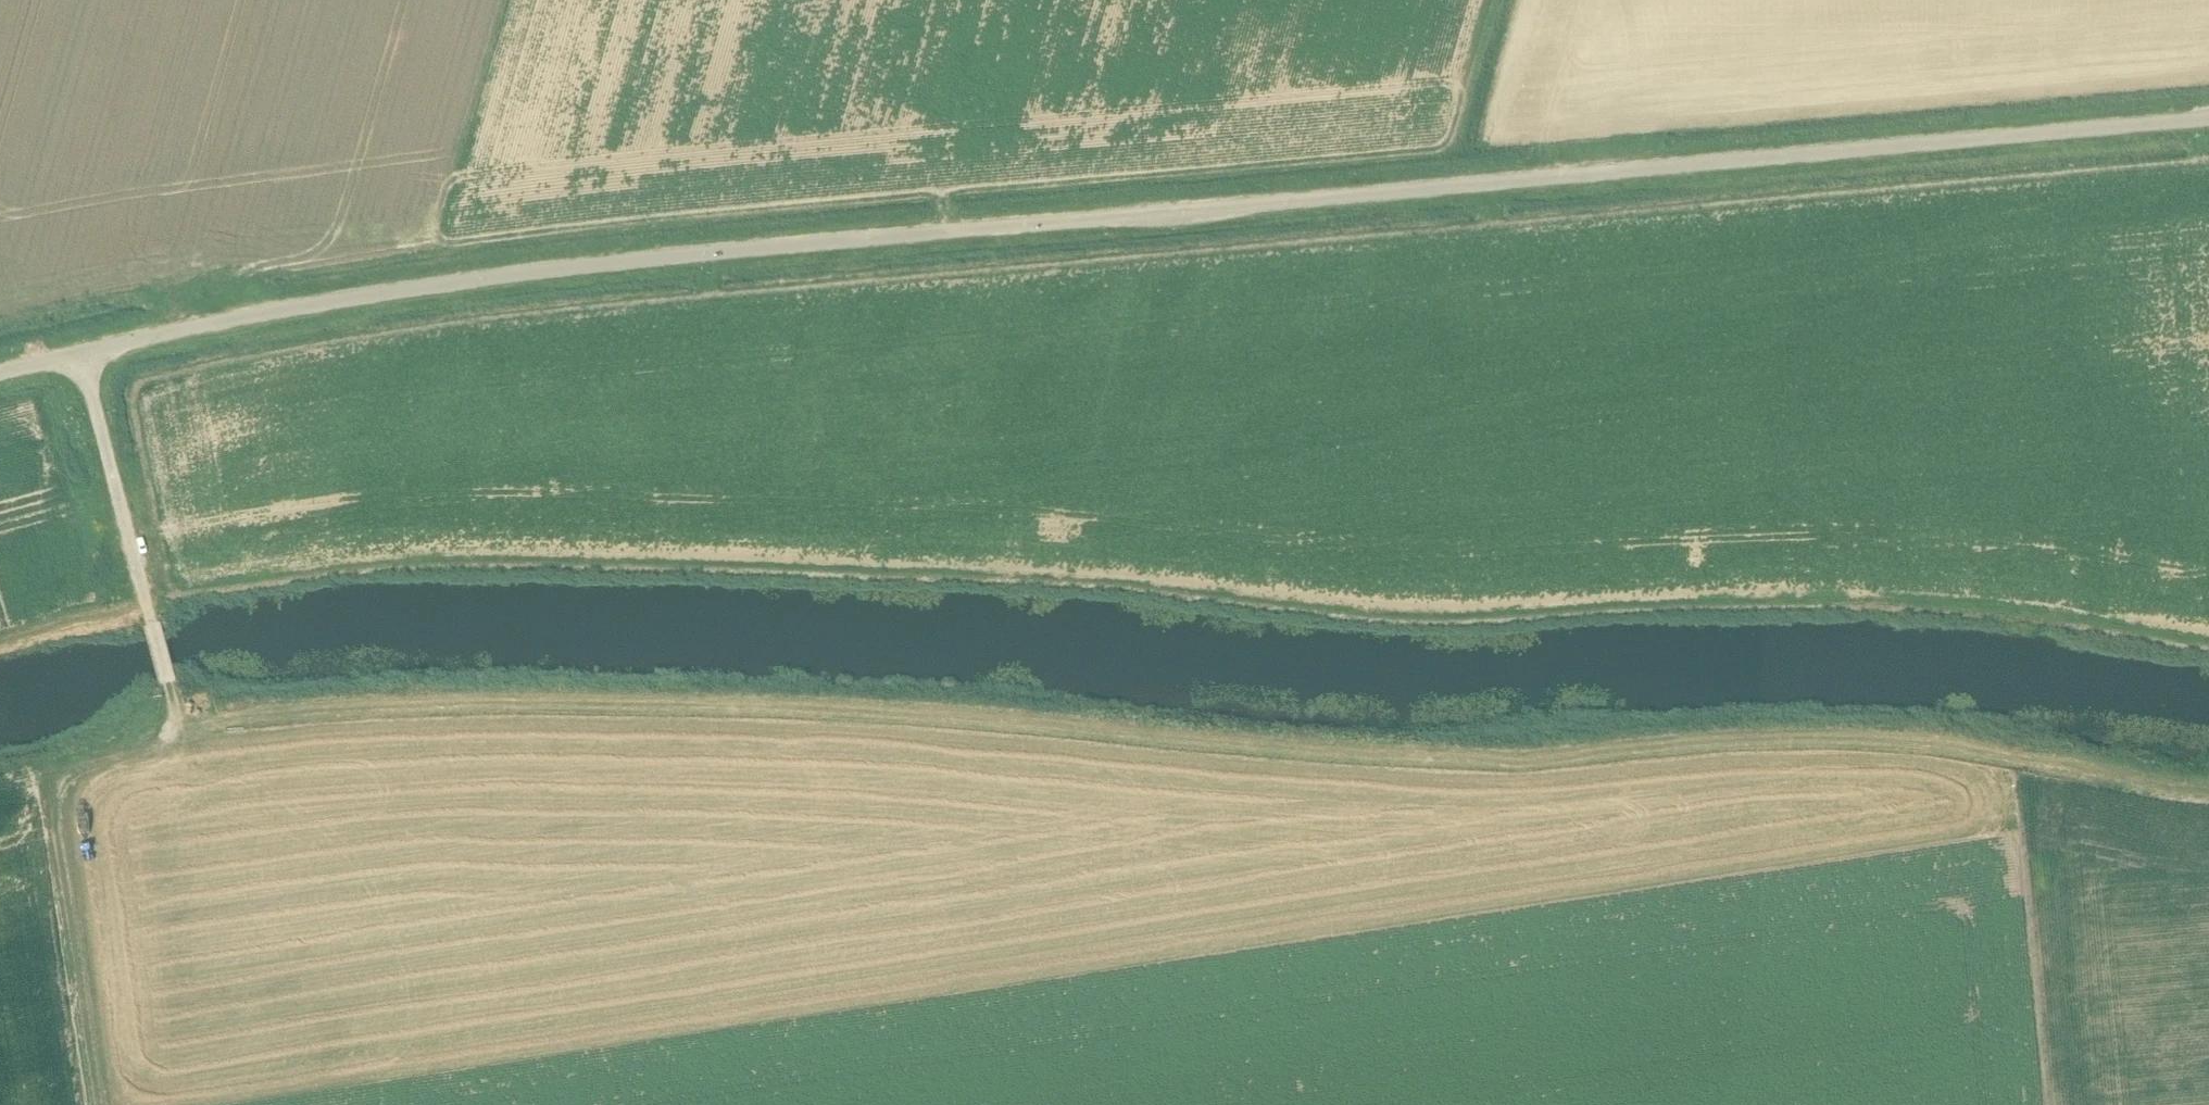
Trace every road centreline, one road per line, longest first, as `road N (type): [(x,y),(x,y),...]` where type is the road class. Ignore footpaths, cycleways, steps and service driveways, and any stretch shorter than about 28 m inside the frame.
road 1 (unclassified): [(83,355),(350,298),(2208,125)]
road 2 (unclassified): [(171,693),(83,355)]

